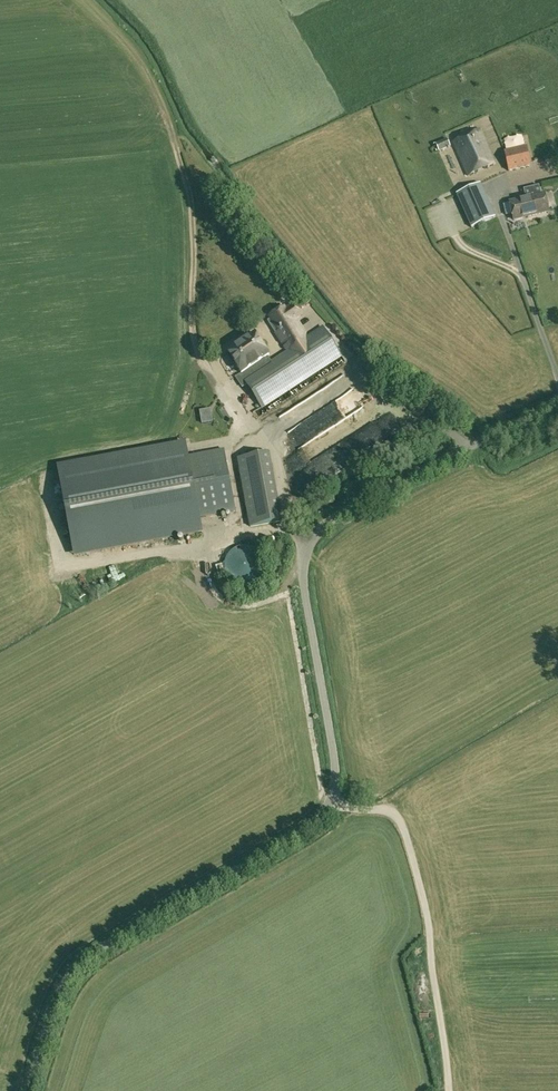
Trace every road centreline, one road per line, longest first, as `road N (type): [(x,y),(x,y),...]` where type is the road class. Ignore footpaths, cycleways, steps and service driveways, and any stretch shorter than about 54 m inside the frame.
road 1 (unclassified): [(30,1090),(63,986),(76,970),(300,835),(331,806),(334,755),(302,562),(308,538),(380,490),(557,404)]
road 2 (track): [(447,1090),(427,912),(400,822),(384,810),(331,806)]

